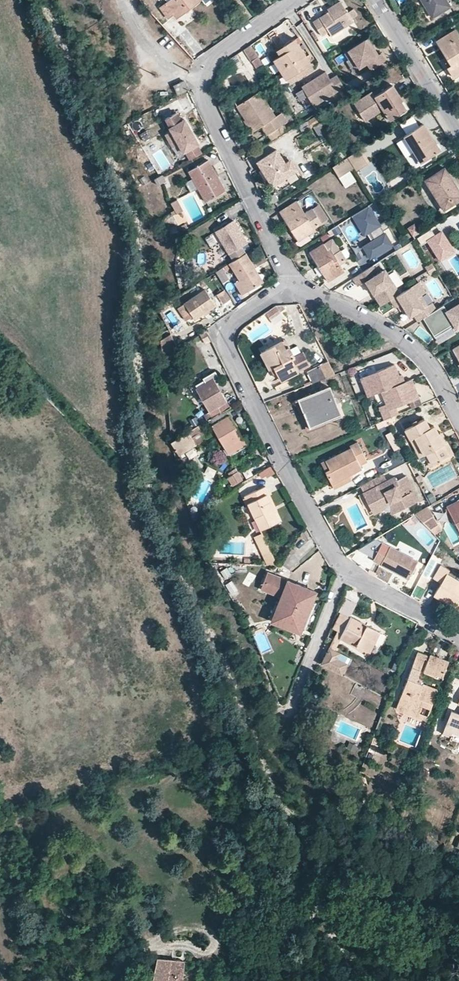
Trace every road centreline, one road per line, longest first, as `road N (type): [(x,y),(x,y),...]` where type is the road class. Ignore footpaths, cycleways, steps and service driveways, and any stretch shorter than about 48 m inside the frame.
road 1 (residential): [(458,637),(345,571),(232,355),(231,326),(293,285)]
road 2 (residential): [(204,76),(206,100),(293,285)]
road 3 (residential): [(293,285),(399,339),(458,413)]
road 4 (residential): [(458,132),(377,0)]
road 5 (residential): [(296,0),(218,54),(204,76)]
road 6 (residential): [(204,76),(148,49),(120,0)]

